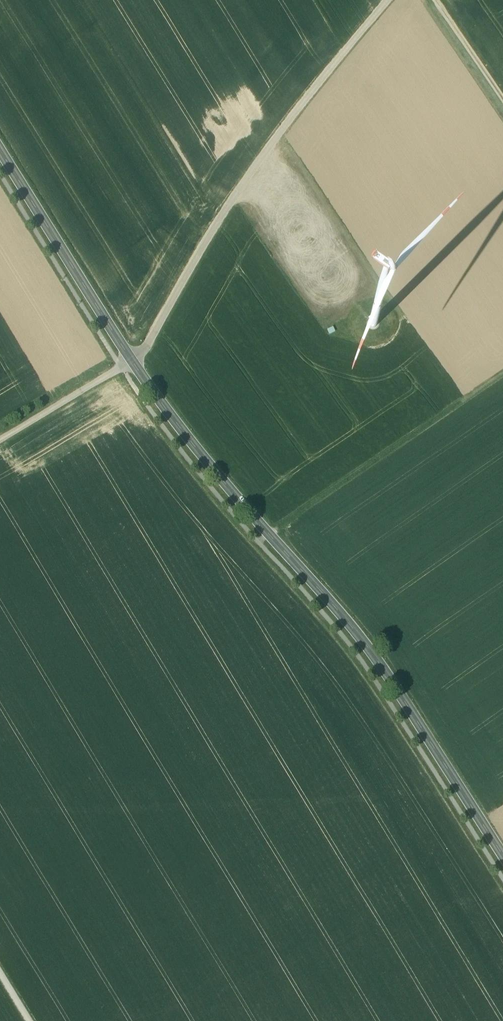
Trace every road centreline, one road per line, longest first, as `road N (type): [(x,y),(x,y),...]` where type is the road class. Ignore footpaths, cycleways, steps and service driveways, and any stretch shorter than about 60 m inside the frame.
road 1 (secondary): [(502,857),(354,631),(165,407),(0,147)]
road 2 (track): [(0,439),(134,362),(232,200),(389,0)]
road 3 (track): [(502,374),(268,534)]

